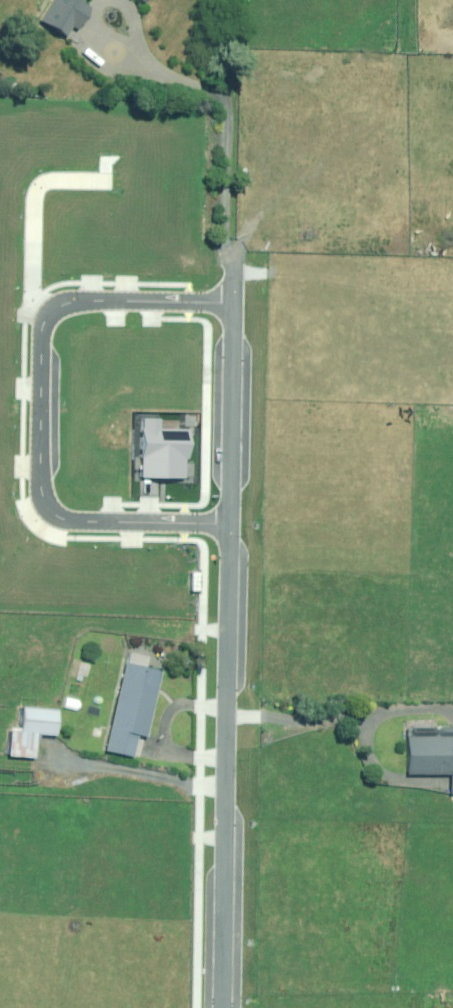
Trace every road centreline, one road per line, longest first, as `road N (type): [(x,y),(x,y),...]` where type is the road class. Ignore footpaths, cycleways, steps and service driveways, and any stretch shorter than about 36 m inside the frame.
road 1 (residential): [(221,518),(216,1007)]
road 2 (residential): [(221,518),(62,519),(50,511),(43,495),(50,303)]
road 3 (residential): [(228,134),(452,138)]
road 4 (residential): [(224,296),(221,518)]
road 5 (residential): [(112,173),(49,170),(35,178),(27,280),(50,303)]
road 6 (residential): [(50,303),(224,296)]
road 7 (residential): [(228,134),(224,296)]
road 8 (residential): [(232,0),(228,134)]

